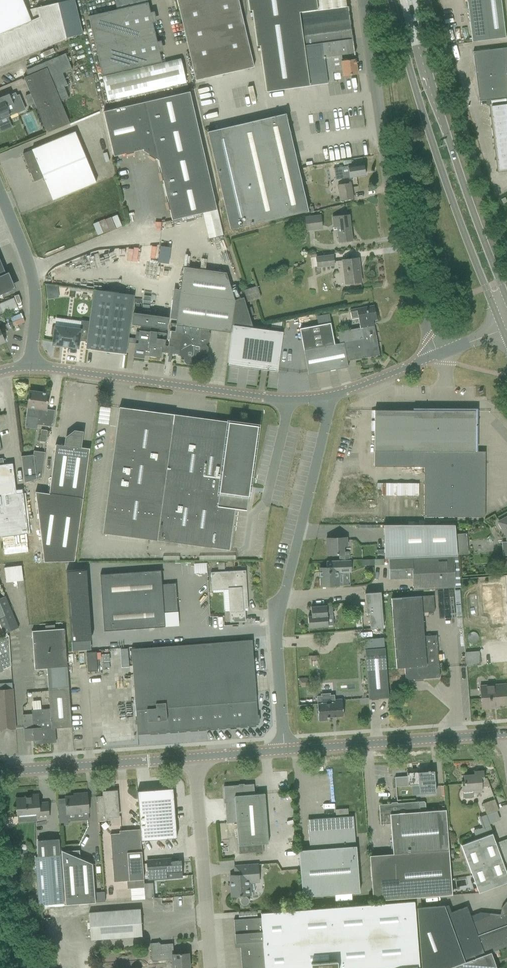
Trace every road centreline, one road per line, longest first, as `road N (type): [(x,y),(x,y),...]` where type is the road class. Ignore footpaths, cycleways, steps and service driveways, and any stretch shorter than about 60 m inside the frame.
road 1 (unclassified): [(362,0),(394,209),(439,353)]
road 2 (unclassified): [(280,750),(275,618),(330,396)]
road 3 (tertiary): [(391,0),(502,330)]
road 4 (tertiary): [(506,300),(408,0)]
road 5 (unclassified): [(32,366),(288,399),(330,396)]
road 6 (unclassified): [(280,750),(506,735)]
road 7 (unclassified): [(206,967),(194,758)]
road 8 (unclassified): [(194,758),(0,768)]
road 9 (residential): [(32,366),(33,274),(0,187)]

